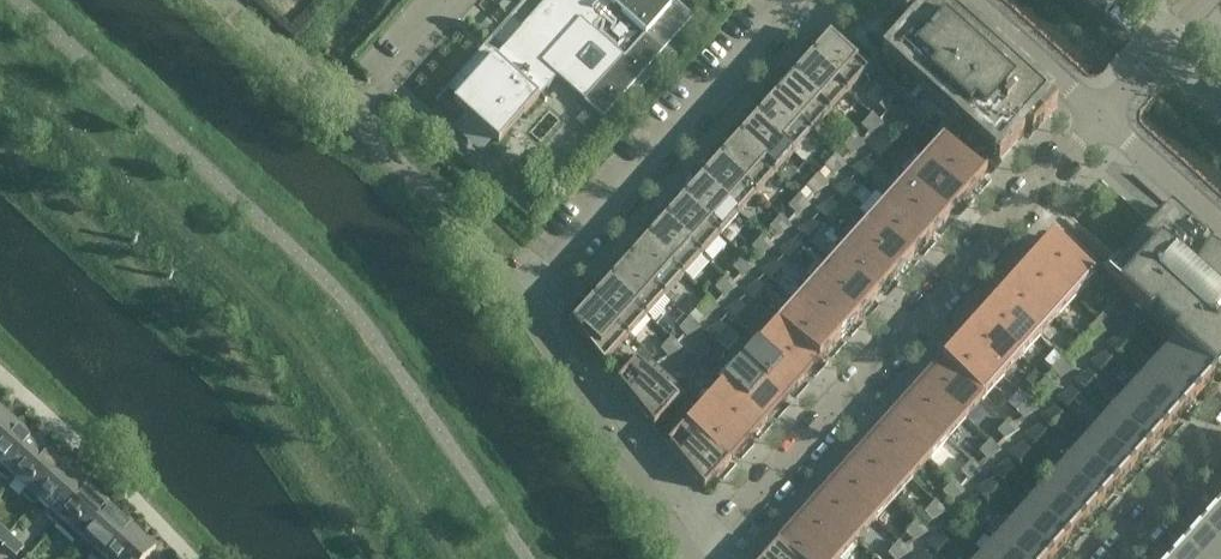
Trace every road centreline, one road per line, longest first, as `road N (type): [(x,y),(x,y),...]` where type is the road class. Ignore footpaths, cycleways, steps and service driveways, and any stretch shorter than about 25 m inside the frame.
road 1 (residential): [(702,558),(1102,113)]
road 2 (residential): [(523,302),(796,0)]
road 3 (unclassified): [(353,116),(224,0)]
road 4 (residential): [(1102,113),(973,0)]
road 5 (residential): [(1220,223),(1102,113)]
road 6 (residential): [(1114,558),(1220,439)]
road 7 (residential): [(1102,113),(1204,0)]

